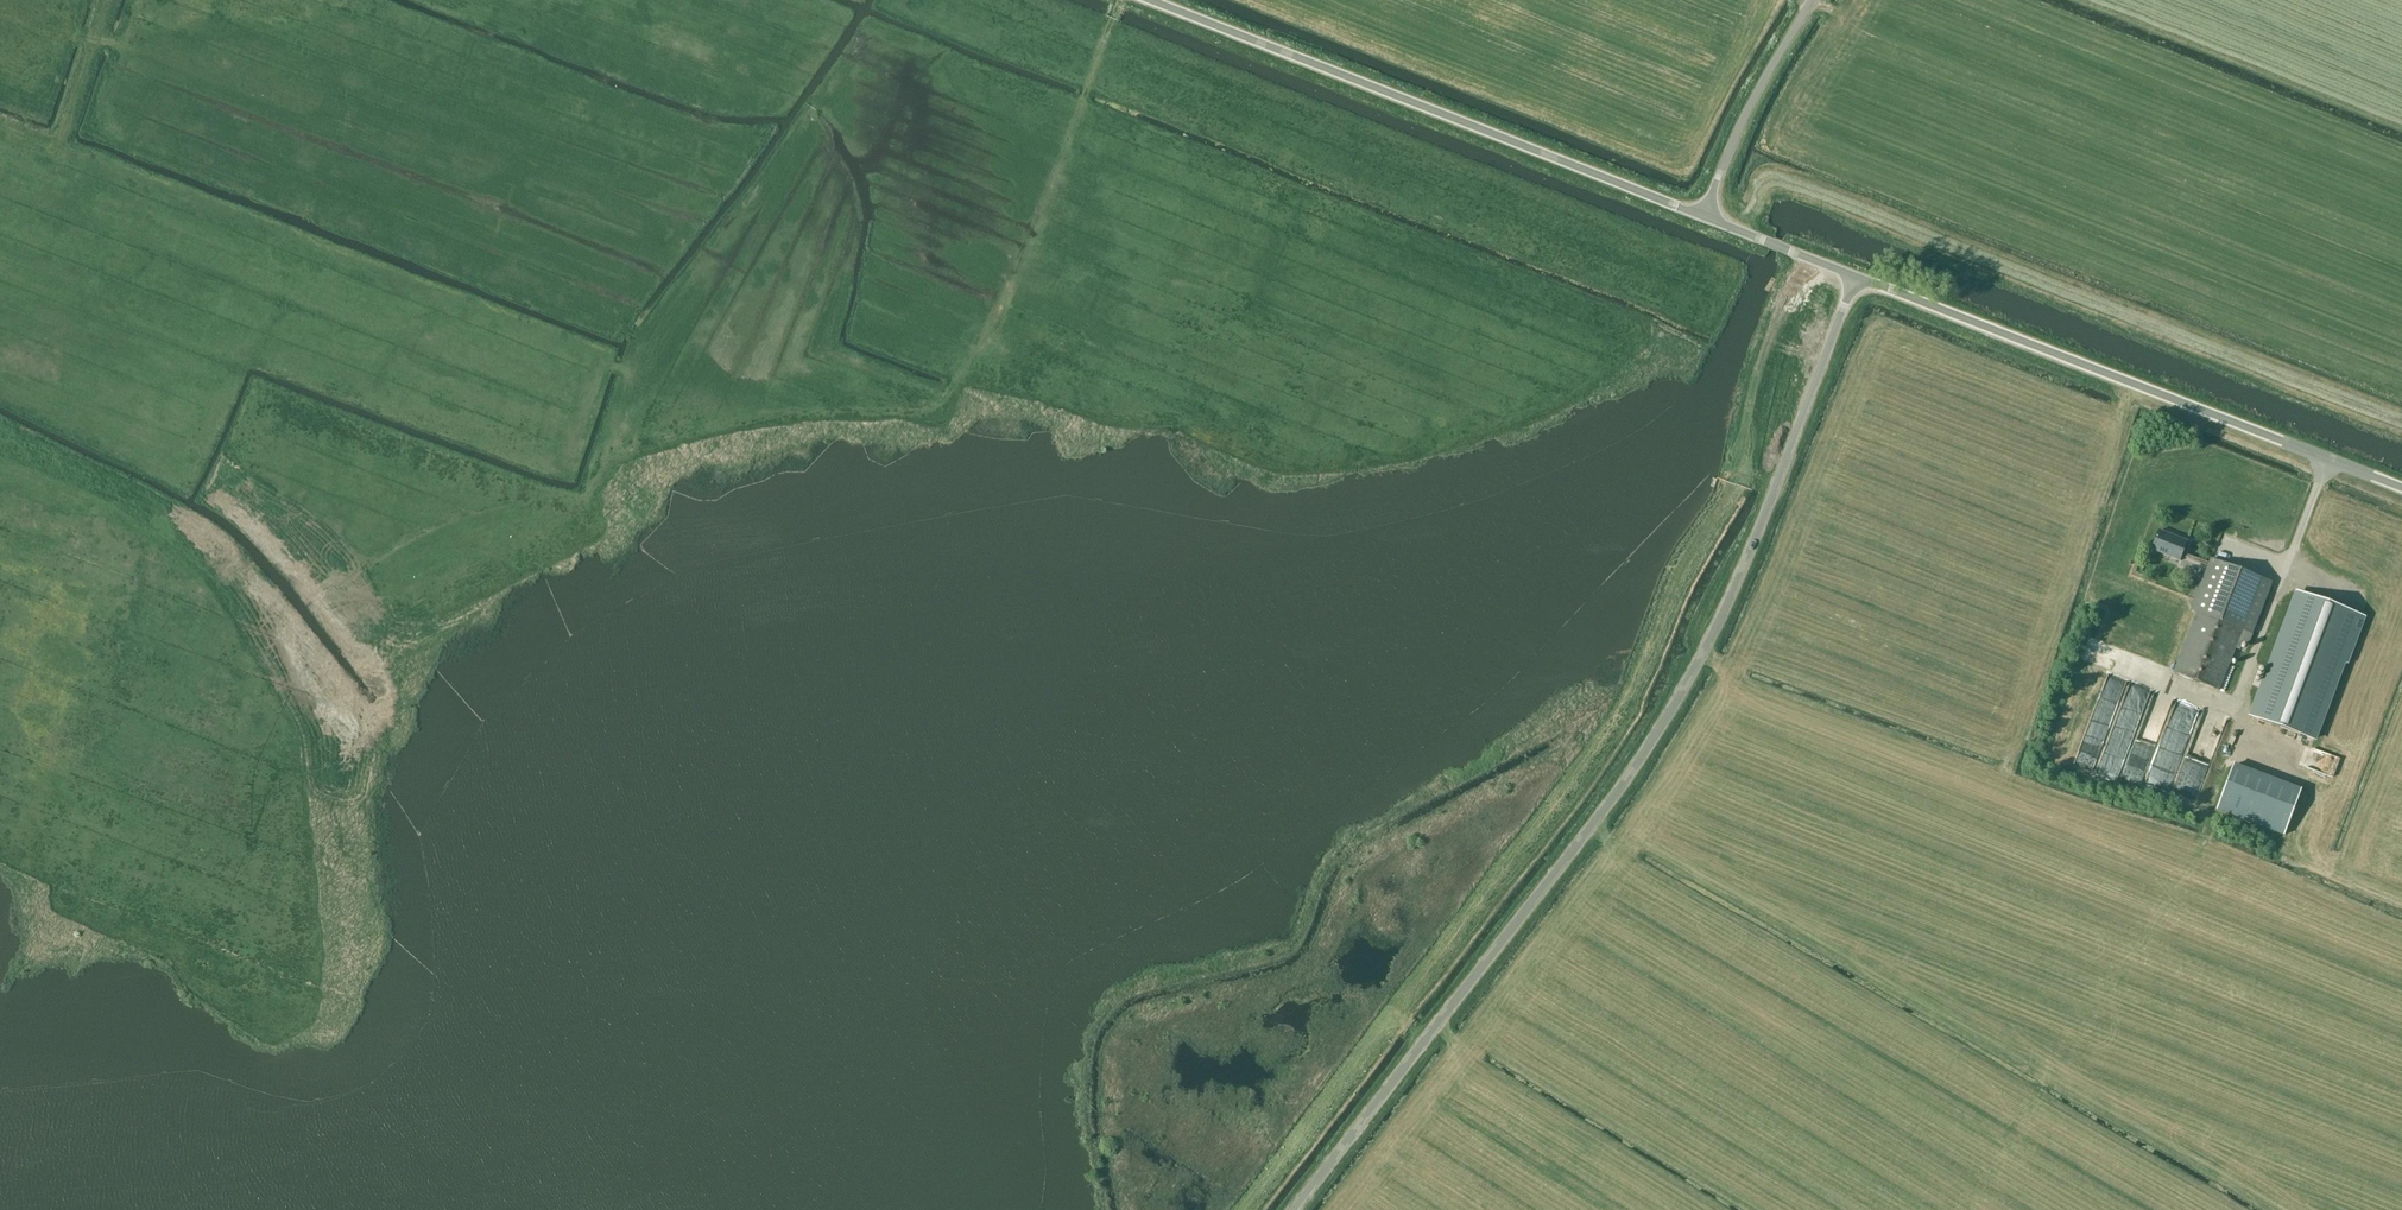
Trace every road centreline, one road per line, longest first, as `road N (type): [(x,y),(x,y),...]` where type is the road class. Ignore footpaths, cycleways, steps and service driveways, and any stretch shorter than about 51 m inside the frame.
road 1 (unclassified): [(1293,1209),(1659,730),(1725,607),(1856,276)]
road 2 (unclassified): [(1703,216),(1151,0)]
road 3 (unclassified): [(2401,488),(1856,276)]
road 4 (unclassified): [(1812,0),(1756,94),(1703,216)]
road 5 (unclassified): [(1703,216),(1856,276)]

